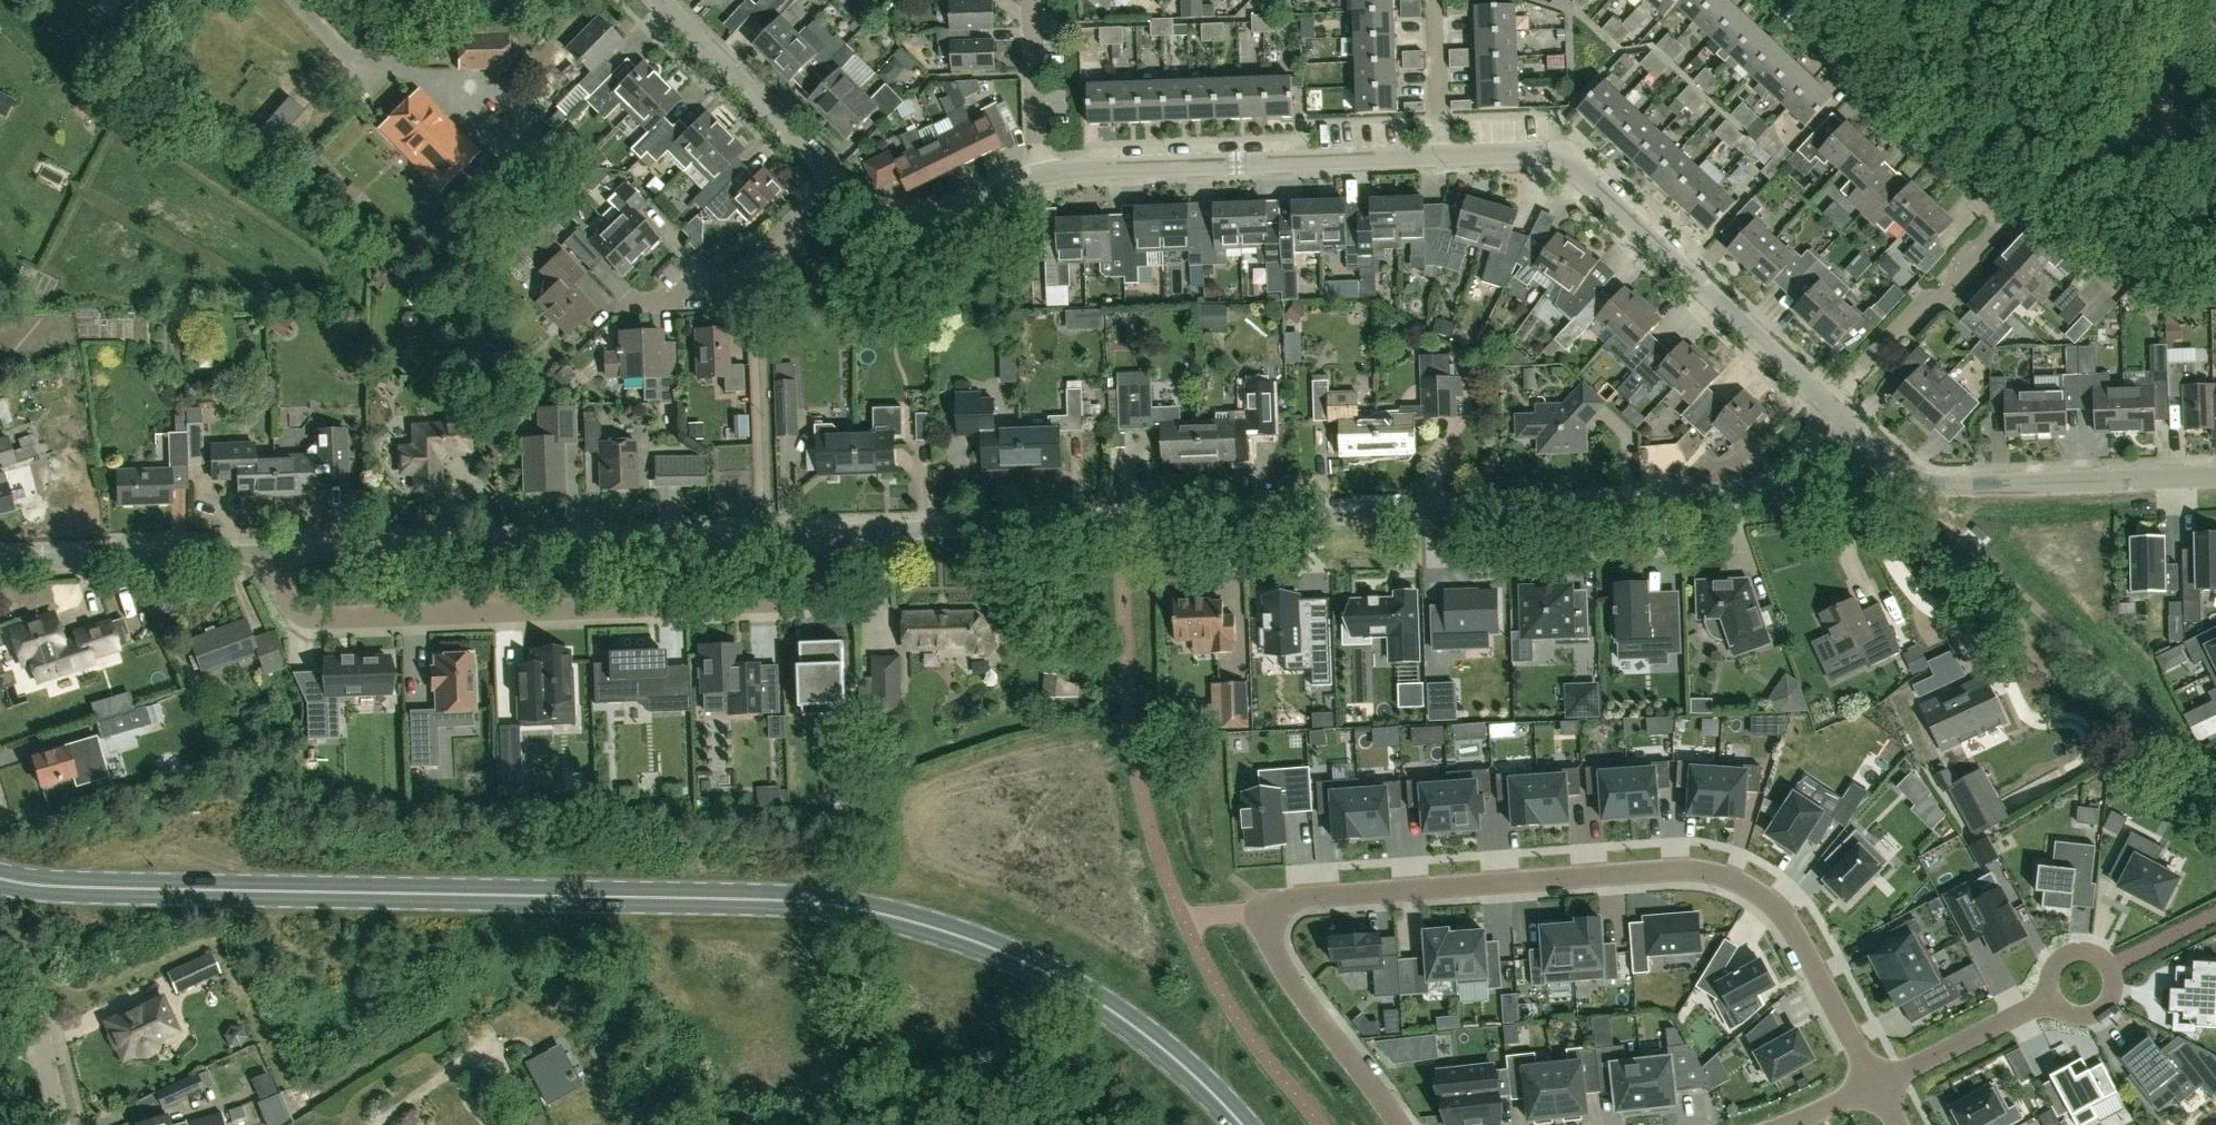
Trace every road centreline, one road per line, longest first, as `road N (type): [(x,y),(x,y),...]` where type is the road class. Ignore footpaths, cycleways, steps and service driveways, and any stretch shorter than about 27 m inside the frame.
road 1 (primary): [(0,878),(63,887),(783,900),(866,910),(987,944),(1062,981),(1175,1057),(1243,1124)]
road 2 (residential): [(844,533),(1701,504),(1762,484),(1837,412)]
road 3 (residential): [(1398,1124),(1279,962),(1265,927),(1271,902),(1711,872),(1759,892),(1777,910),(1878,1086)]
road 4 (residential): [(276,553),(290,604),(318,617),(797,600),(825,584),(844,533)]
road 5 (residential): [(1828,403),(1927,295),(1941,296),(2020,204),(1948,139),(1924,140),(1810,29),(1803,0)]
road 6 (residential): [(276,553),(844,533)]
road 7 (residential): [(1828,403),(1569,164),(1539,153),(1441,155)]
road 8 (residential): [(1441,155),(1037,175)]
road 9 (residential): [(2215,477),(1943,486),(1900,469),(1837,412)]
road 10 (residential): [(0,563),(276,553)]
road 11 (residential): [(617,303),(664,301),(699,278),(750,268),(834,178)]
road 12 (residential): [(834,178),(657,0)]
road 13 (residential): [(1037,175),(909,230),(885,225),(834,178)]
road 14 (residential): [(2052,996),(1878,1086)]
road 15 (residential): [(61,1124),(26,981),(0,945)]
road 16 (residential): [(1037,175),(1036,0)]
road 17 (residential): [(1441,155),(1434,0)]

